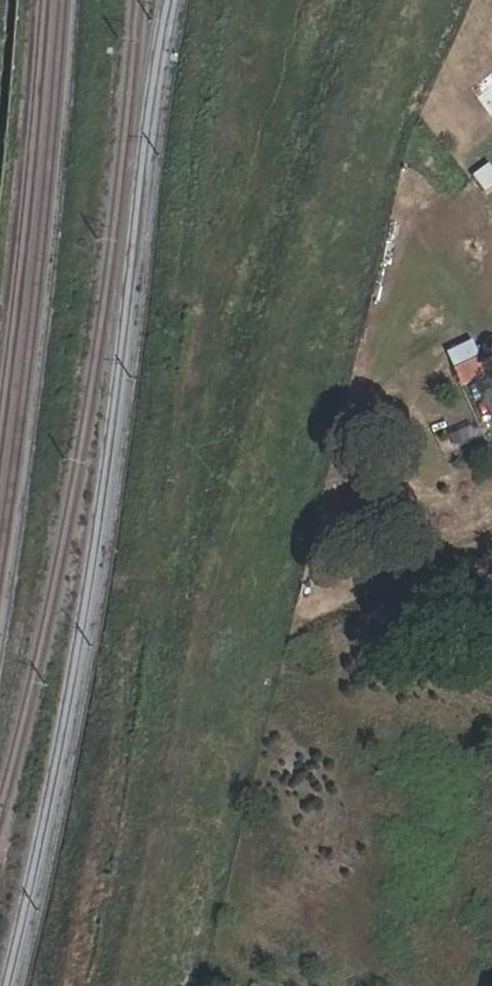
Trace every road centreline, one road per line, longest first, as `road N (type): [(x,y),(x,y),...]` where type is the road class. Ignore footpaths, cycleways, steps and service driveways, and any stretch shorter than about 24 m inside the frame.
road 1 (track): [(387,0),(287,300),(126,985)]

